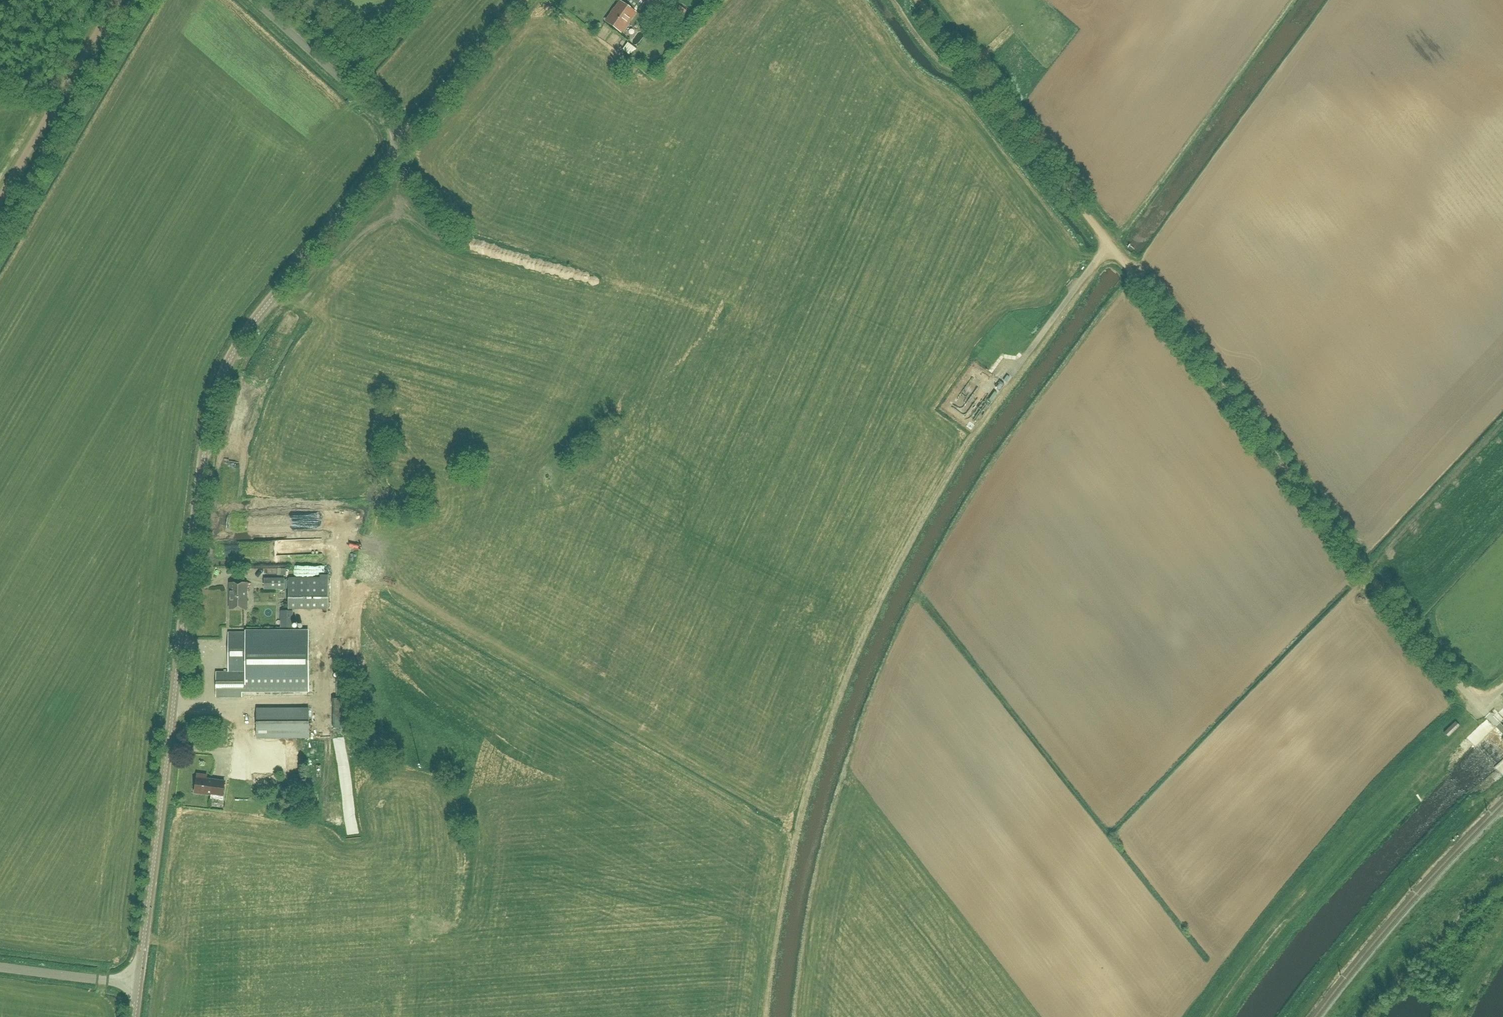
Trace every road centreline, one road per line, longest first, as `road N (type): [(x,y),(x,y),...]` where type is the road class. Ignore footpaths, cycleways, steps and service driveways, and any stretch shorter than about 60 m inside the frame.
road 1 (unclassified): [(1502,730),(1390,601),(916,0)]
road 2 (unclassified): [(138,984),(208,438),(223,385),(285,286),(407,138)]
road 3 (unclassified): [(118,0),(0,199)]
road 4 (unclassified): [(407,138),(255,0)]
road 5 (unclassified): [(407,138),(522,0)]
road 6 (unclassified): [(0,968),(138,984)]

